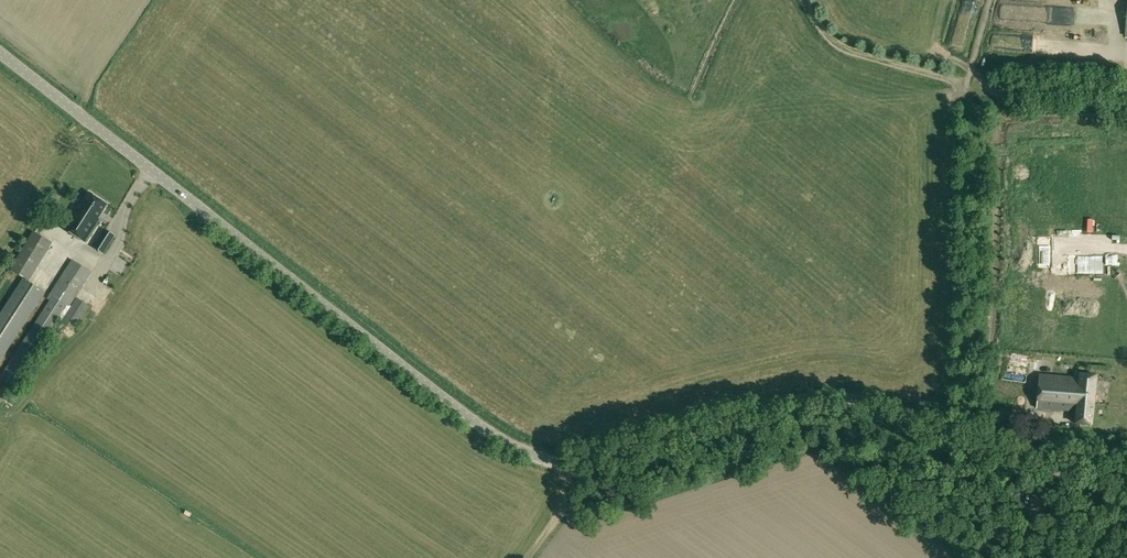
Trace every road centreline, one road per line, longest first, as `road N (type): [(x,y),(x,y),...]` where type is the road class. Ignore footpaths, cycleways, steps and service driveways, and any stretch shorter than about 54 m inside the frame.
road 1 (tertiary): [(1126,484),(966,454),(887,414),(843,402),(591,464),(541,460),(496,438),(0,54)]

